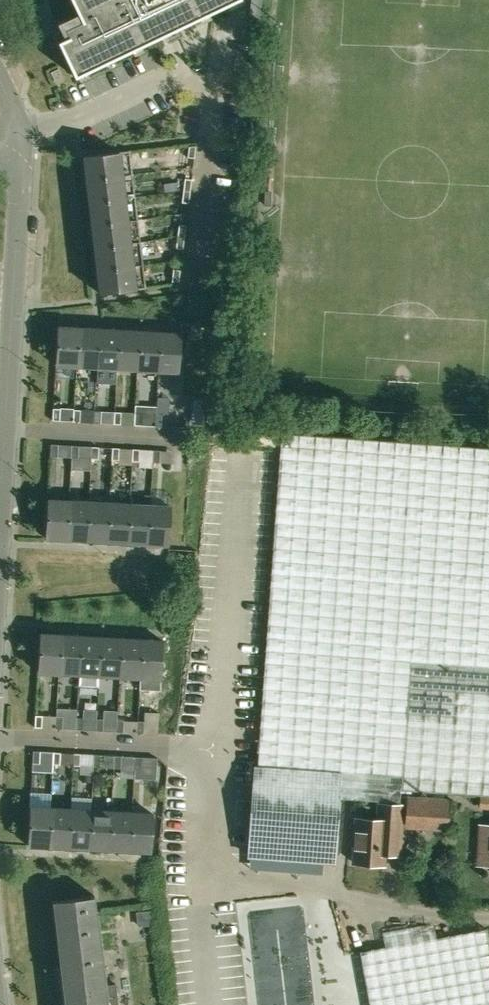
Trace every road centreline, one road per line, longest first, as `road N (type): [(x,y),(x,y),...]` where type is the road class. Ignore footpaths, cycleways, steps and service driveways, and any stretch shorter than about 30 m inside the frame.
road 1 (residential): [(4,466),(21,180),(2,156)]

